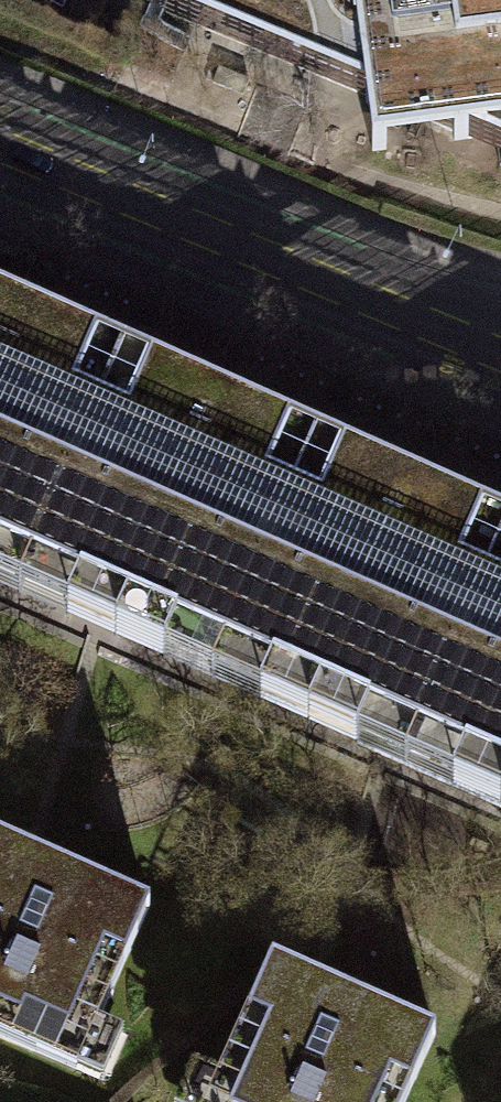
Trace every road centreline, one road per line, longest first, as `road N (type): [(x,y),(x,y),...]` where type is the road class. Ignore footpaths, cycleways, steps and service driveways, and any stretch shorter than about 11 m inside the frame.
road 1 (residential): [(0,138),(500,346)]

